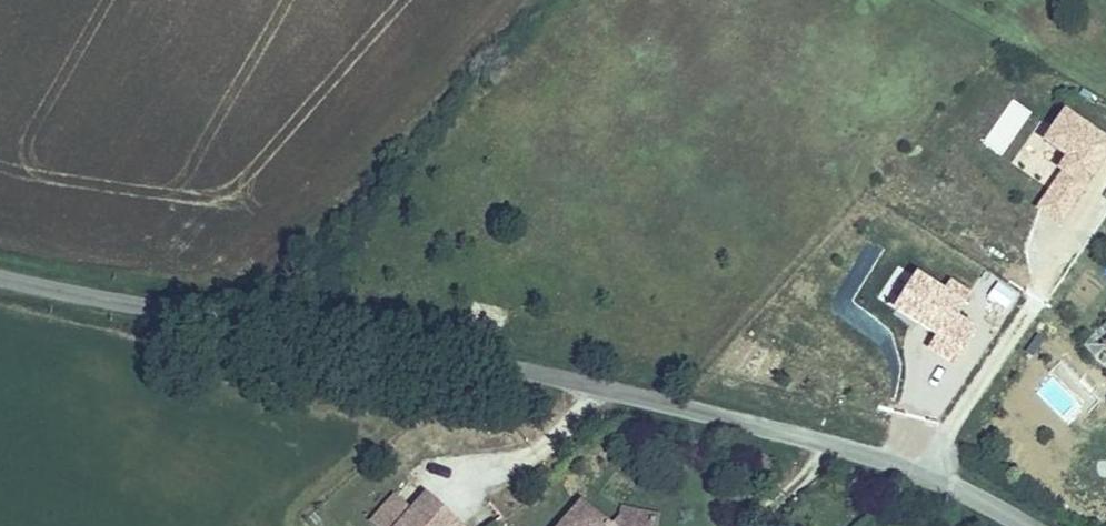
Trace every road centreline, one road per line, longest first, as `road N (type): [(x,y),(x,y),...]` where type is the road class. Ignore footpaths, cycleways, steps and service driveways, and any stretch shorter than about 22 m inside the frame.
road 1 (unclassified): [(0,280),(642,392),(913,467),(1028,525)]

